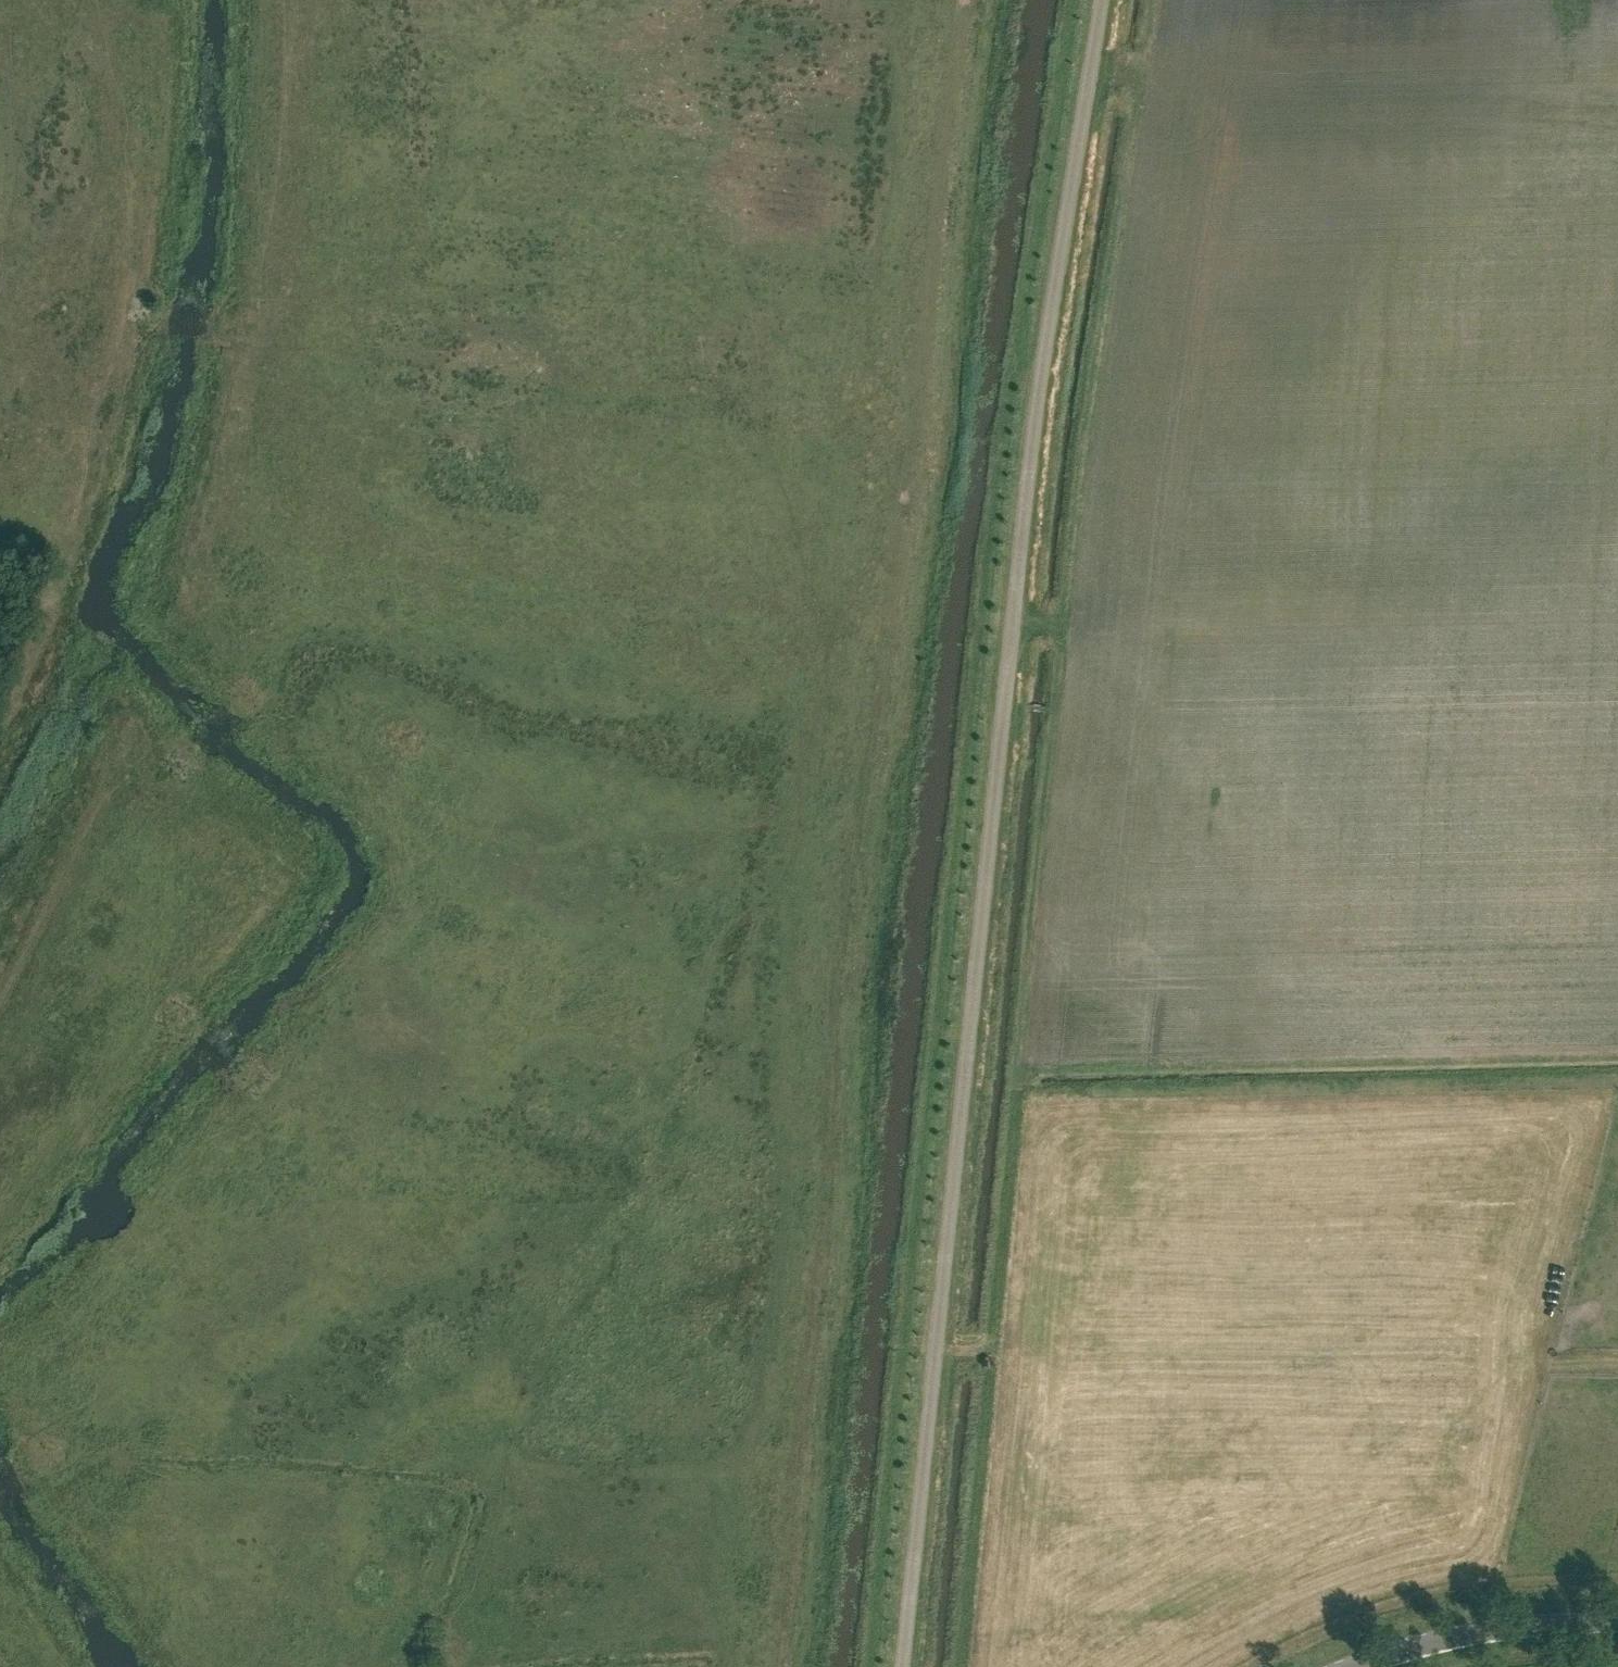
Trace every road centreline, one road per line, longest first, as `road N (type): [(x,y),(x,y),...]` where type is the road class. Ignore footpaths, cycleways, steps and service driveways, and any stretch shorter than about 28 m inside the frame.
road 1 (unclassified): [(901,1666),(1035,425),(1103,0)]
road 2 (tertiary): [(1354,1666),(1475,1632),(1617,1623)]

